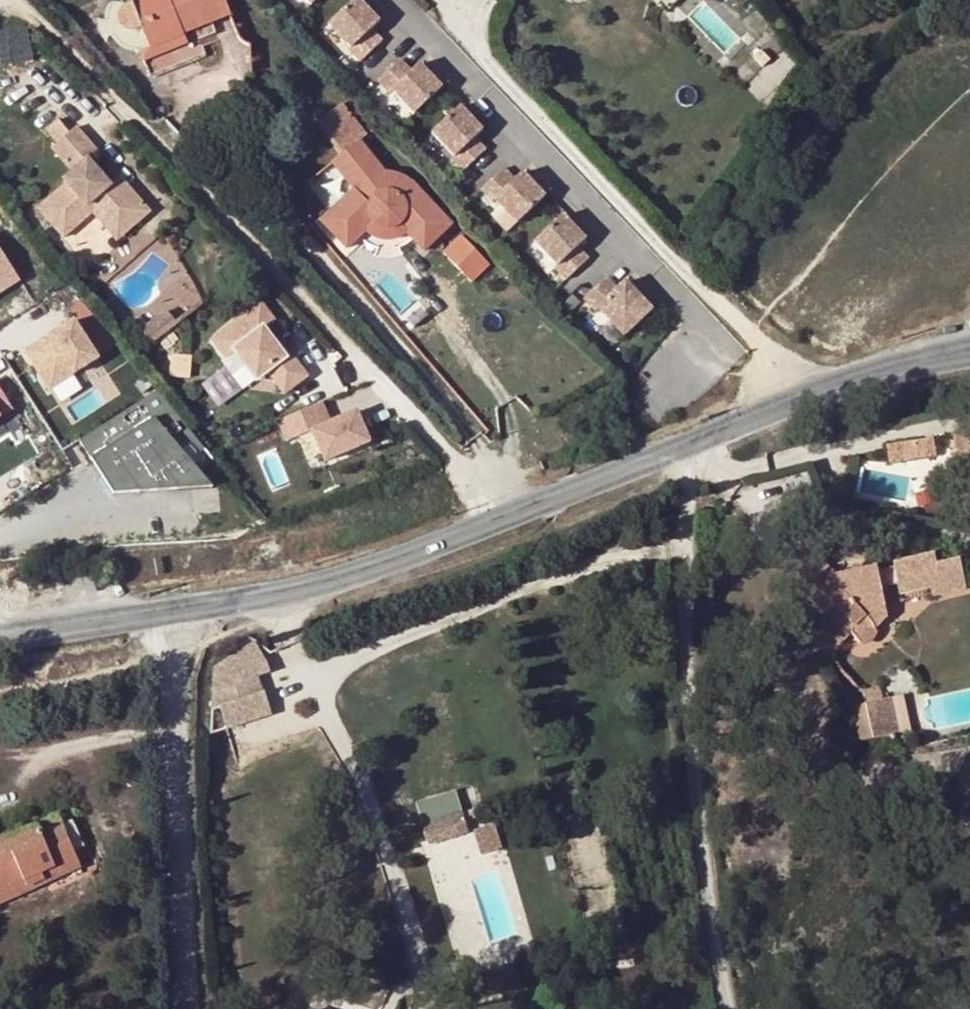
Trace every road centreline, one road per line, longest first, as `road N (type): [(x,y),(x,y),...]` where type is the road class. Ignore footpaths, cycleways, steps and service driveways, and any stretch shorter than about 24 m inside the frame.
road 1 (residential): [(11,0),(511,517)]
road 2 (residential): [(688,448),(685,626),(731,1008)]
road 3 (residential): [(401,0),(699,316),(706,332),(701,357),(658,403)]
road 4 (unclassified): [(177,1008),(170,609)]
road 5 (tertiary): [(511,517),(265,599),(170,609)]
road 6 (tertiary): [(969,350),(790,403),(688,448)]
road 7 (tertiary): [(688,448),(511,517)]
road 8 (tertiary): [(170,609),(0,637)]

